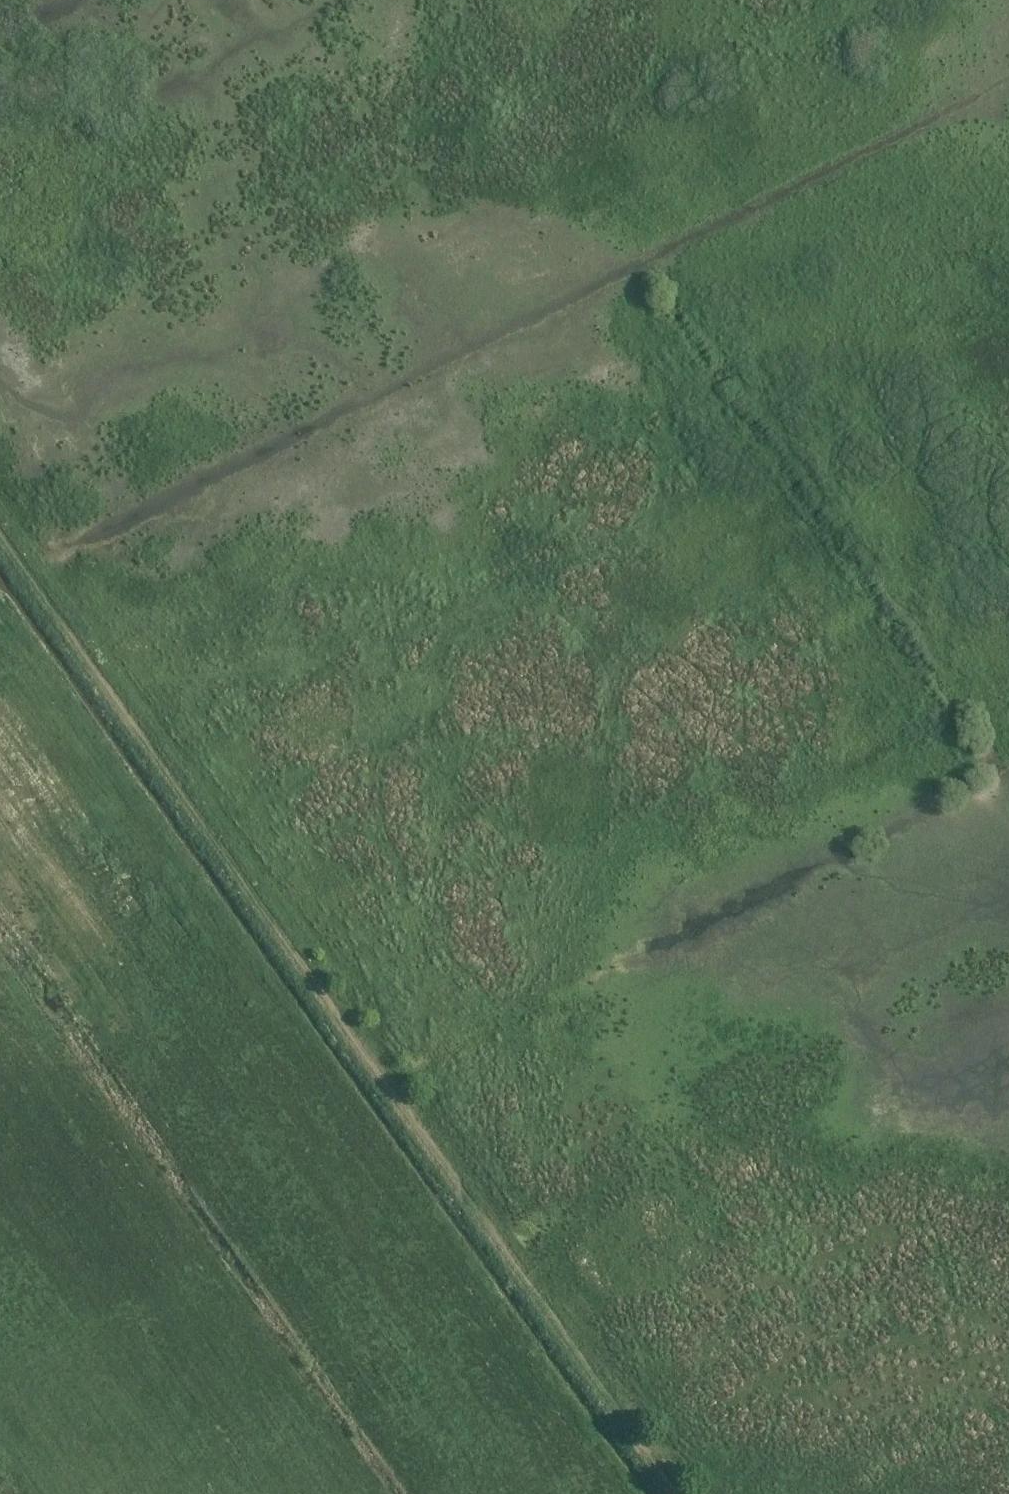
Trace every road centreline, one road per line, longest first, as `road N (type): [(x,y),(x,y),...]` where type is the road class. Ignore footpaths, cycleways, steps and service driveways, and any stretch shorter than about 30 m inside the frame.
road 1 (track): [(0,541),(674,1493)]

